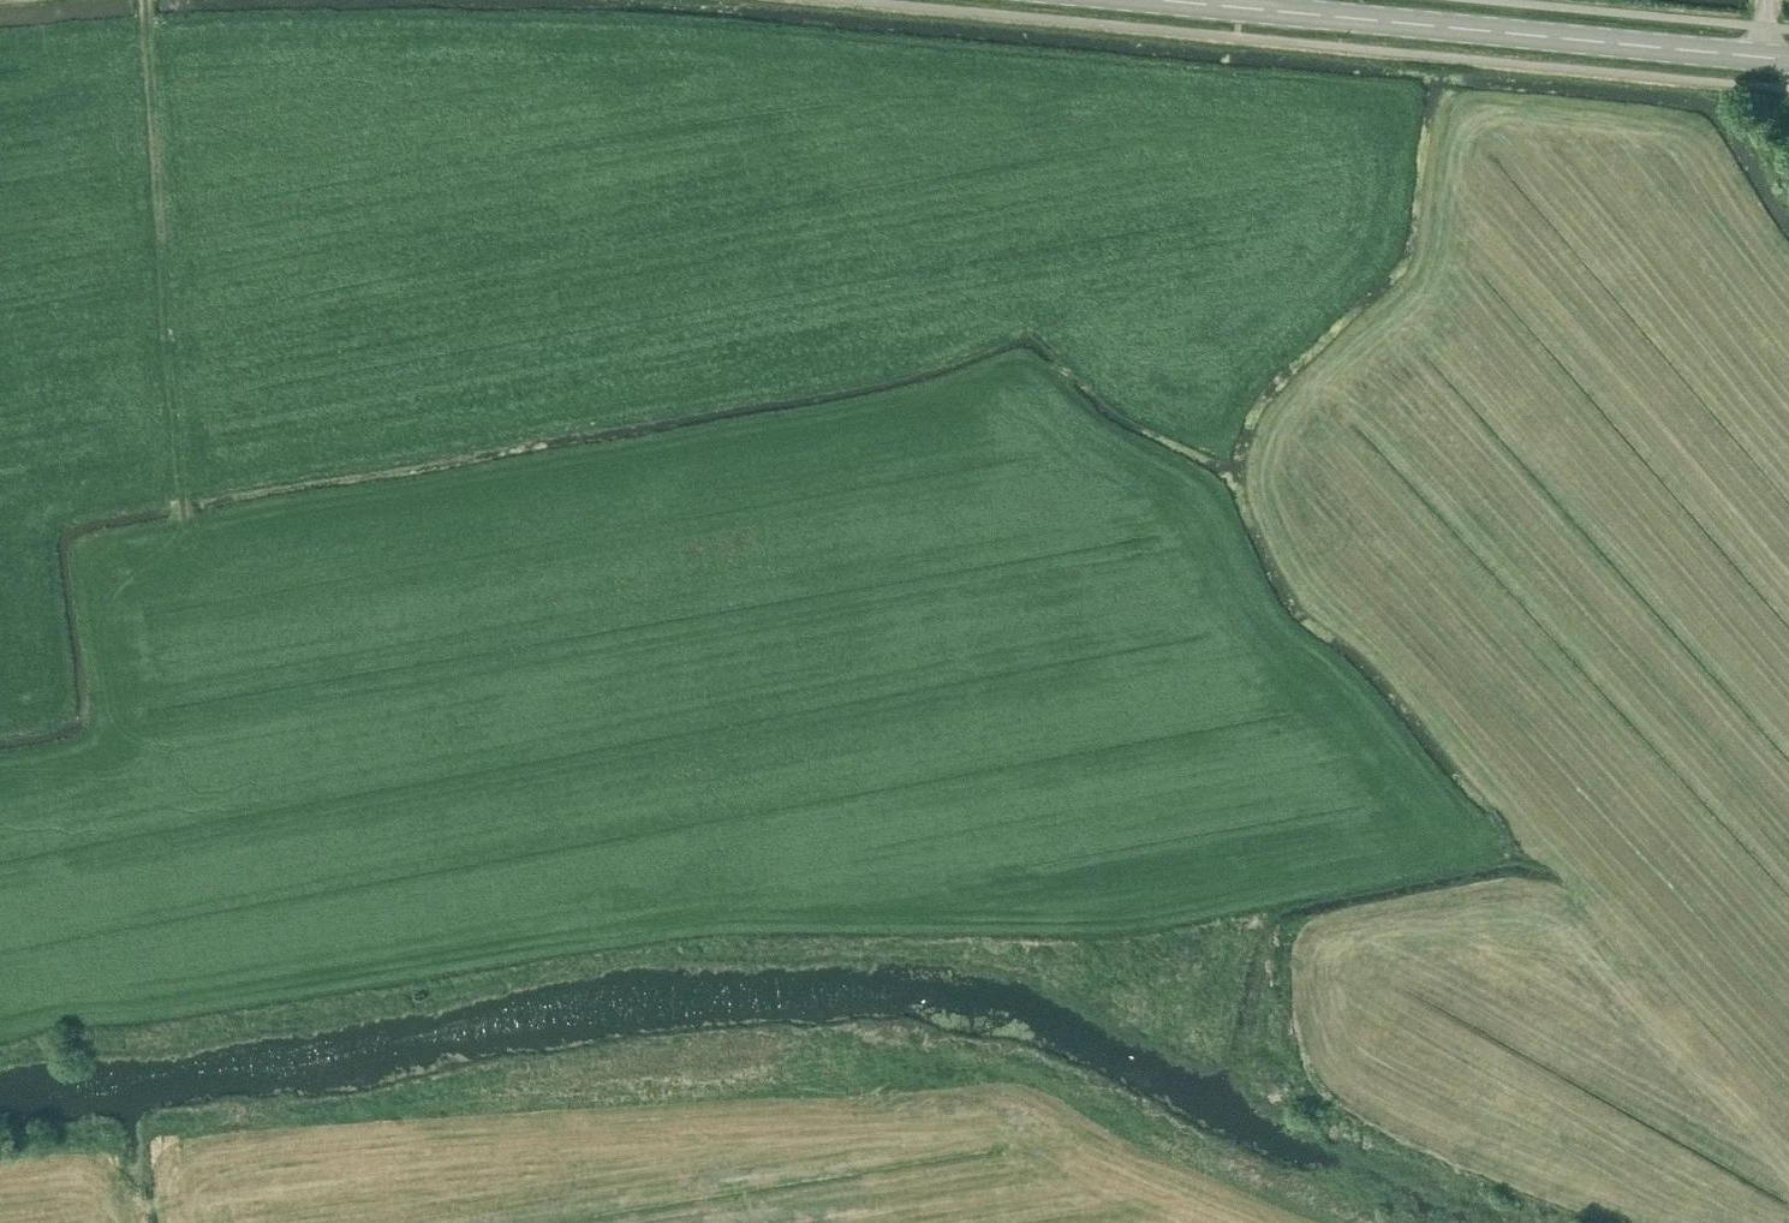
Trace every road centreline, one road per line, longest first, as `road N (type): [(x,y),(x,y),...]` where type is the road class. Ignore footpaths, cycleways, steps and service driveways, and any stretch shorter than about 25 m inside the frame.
road 1 (tertiary): [(1788,61),(1119,0)]

